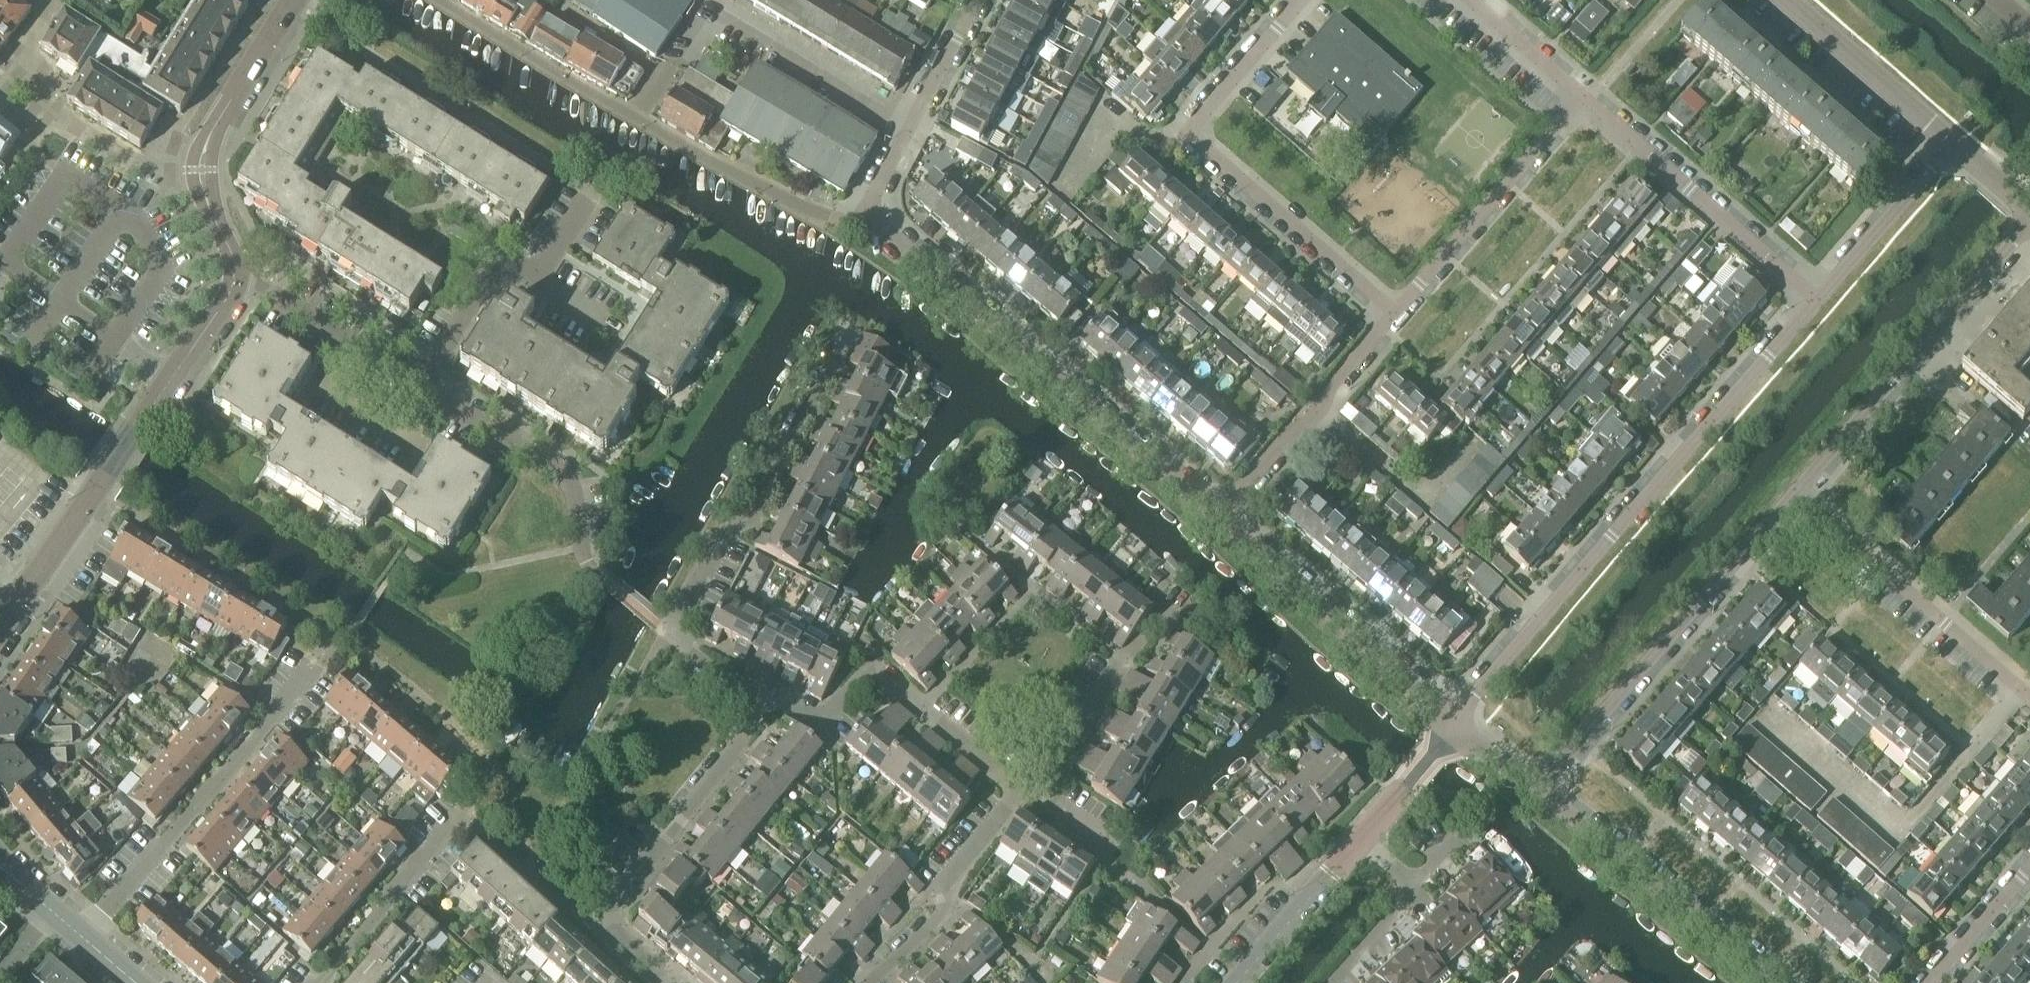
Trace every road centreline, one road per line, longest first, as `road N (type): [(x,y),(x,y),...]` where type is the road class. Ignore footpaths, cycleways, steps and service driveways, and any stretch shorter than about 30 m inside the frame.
road 1 (residential): [(1815,302),(1455,718)]
road 2 (residential): [(869,214),(835,218),(766,192),(443,0)]
road 3 (residential): [(1216,518),(869,214)]
road 4 (residential): [(752,703),(671,632),(723,533),(756,511),(848,335)]
road 5 (residential): [(1394,313),(1203,148),(1194,132),(1299,0)]
road 6 (residential): [(0,627),(221,309),(233,280)]
road 7 (residential): [(1536,789),(1792,494)]
road 8 (residential): [(1792,494),(2029,218)]
road 9 (residential): [(84,938),(316,663)]
road 10 (residential): [(656,982),(616,942),(608,900),(731,755),(752,703)]
road 11 (residential): [(1020,787),(873,674),(817,716),(788,700),(752,703)]
road 12 (residential): [(2029,700),(1792,494)]
road 13 (residential): [(1815,302),(1581,95)]
road 14 (residential): [(1781,982),(1536,789)]
road 15 (residential): [(1455,718),(1216,518)]
road 16 (residential): [(233,280),(231,251),(207,205),(205,146),(294,0)]
road 17 (residential): [(1394,313),(1581,95)]
road 18 (residential): [(1216,518),(1313,418),(1394,313)]
road 19 (residential): [(422,388),(492,277),(555,249),(590,193)]
road 20 (residential): [(871,982),(942,917),(945,878),(1020,787)]
road 21 (residential): [(583,548),(574,486),(422,388)]
road 22 (residential): [(869,214),(979,0)]
road 23 (residential): [(1034,797),(1162,614)]
road 24 (residential): [(1953,143),(1787,0)]
road 25 (residential): [(316,982),(459,816)]
road 26 (residential): [(422,388),(275,295),(233,280)]
road 27 (residential): [(1953,143),(1815,302)]
road 28 (residential): [(1237,982),(1359,838)]
road 29 (residential): [(1927,982),(2029,866)]
road 30 (residential): [(1359,838),(1455,718)]
road 31 (residential): [(1581,95),(1472,0)]
road 32 (residential): [(1333,982),(1418,888)]

